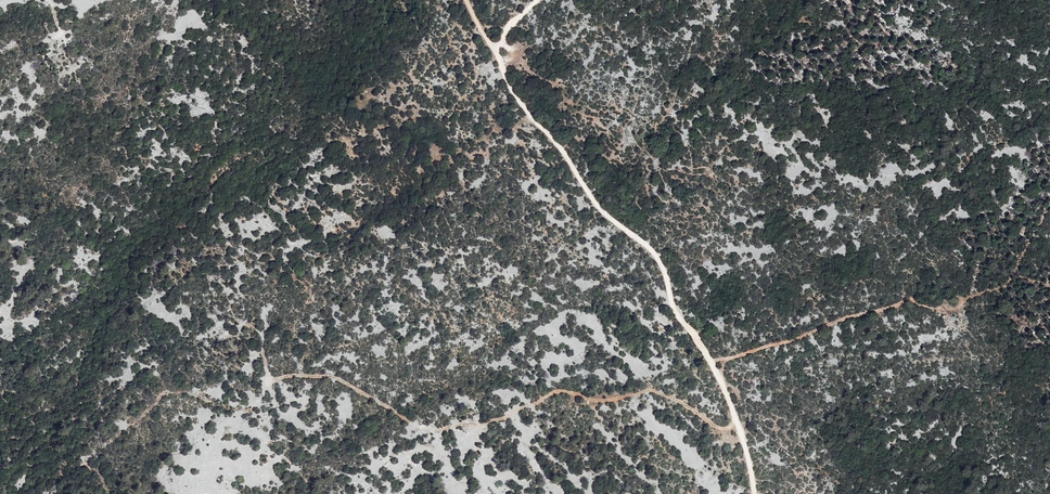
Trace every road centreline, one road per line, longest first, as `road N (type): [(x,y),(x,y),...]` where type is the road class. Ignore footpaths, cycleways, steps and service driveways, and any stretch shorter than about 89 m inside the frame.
road 1 (track): [(508,84),(583,186),(657,256),(671,298),(712,360),(754,493)]
road 2 (track): [(712,360),(910,300),(961,305)]

